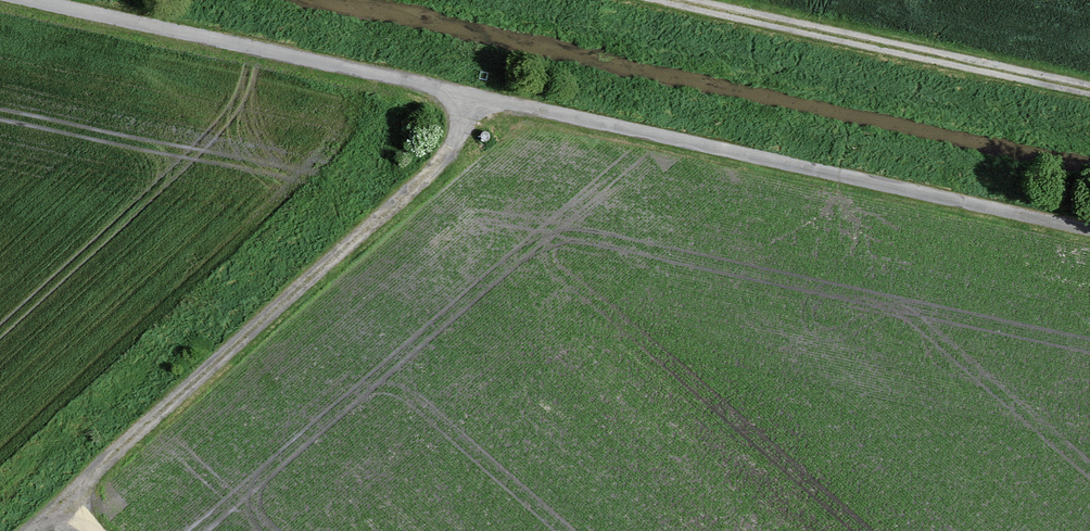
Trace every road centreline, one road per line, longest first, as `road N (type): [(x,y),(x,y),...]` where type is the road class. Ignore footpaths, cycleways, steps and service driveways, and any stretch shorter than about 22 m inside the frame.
road 1 (track): [(1089,225),(52,0)]
road 2 (track): [(43,530),(488,93)]
road 3 (track): [(1089,90),(673,0)]

